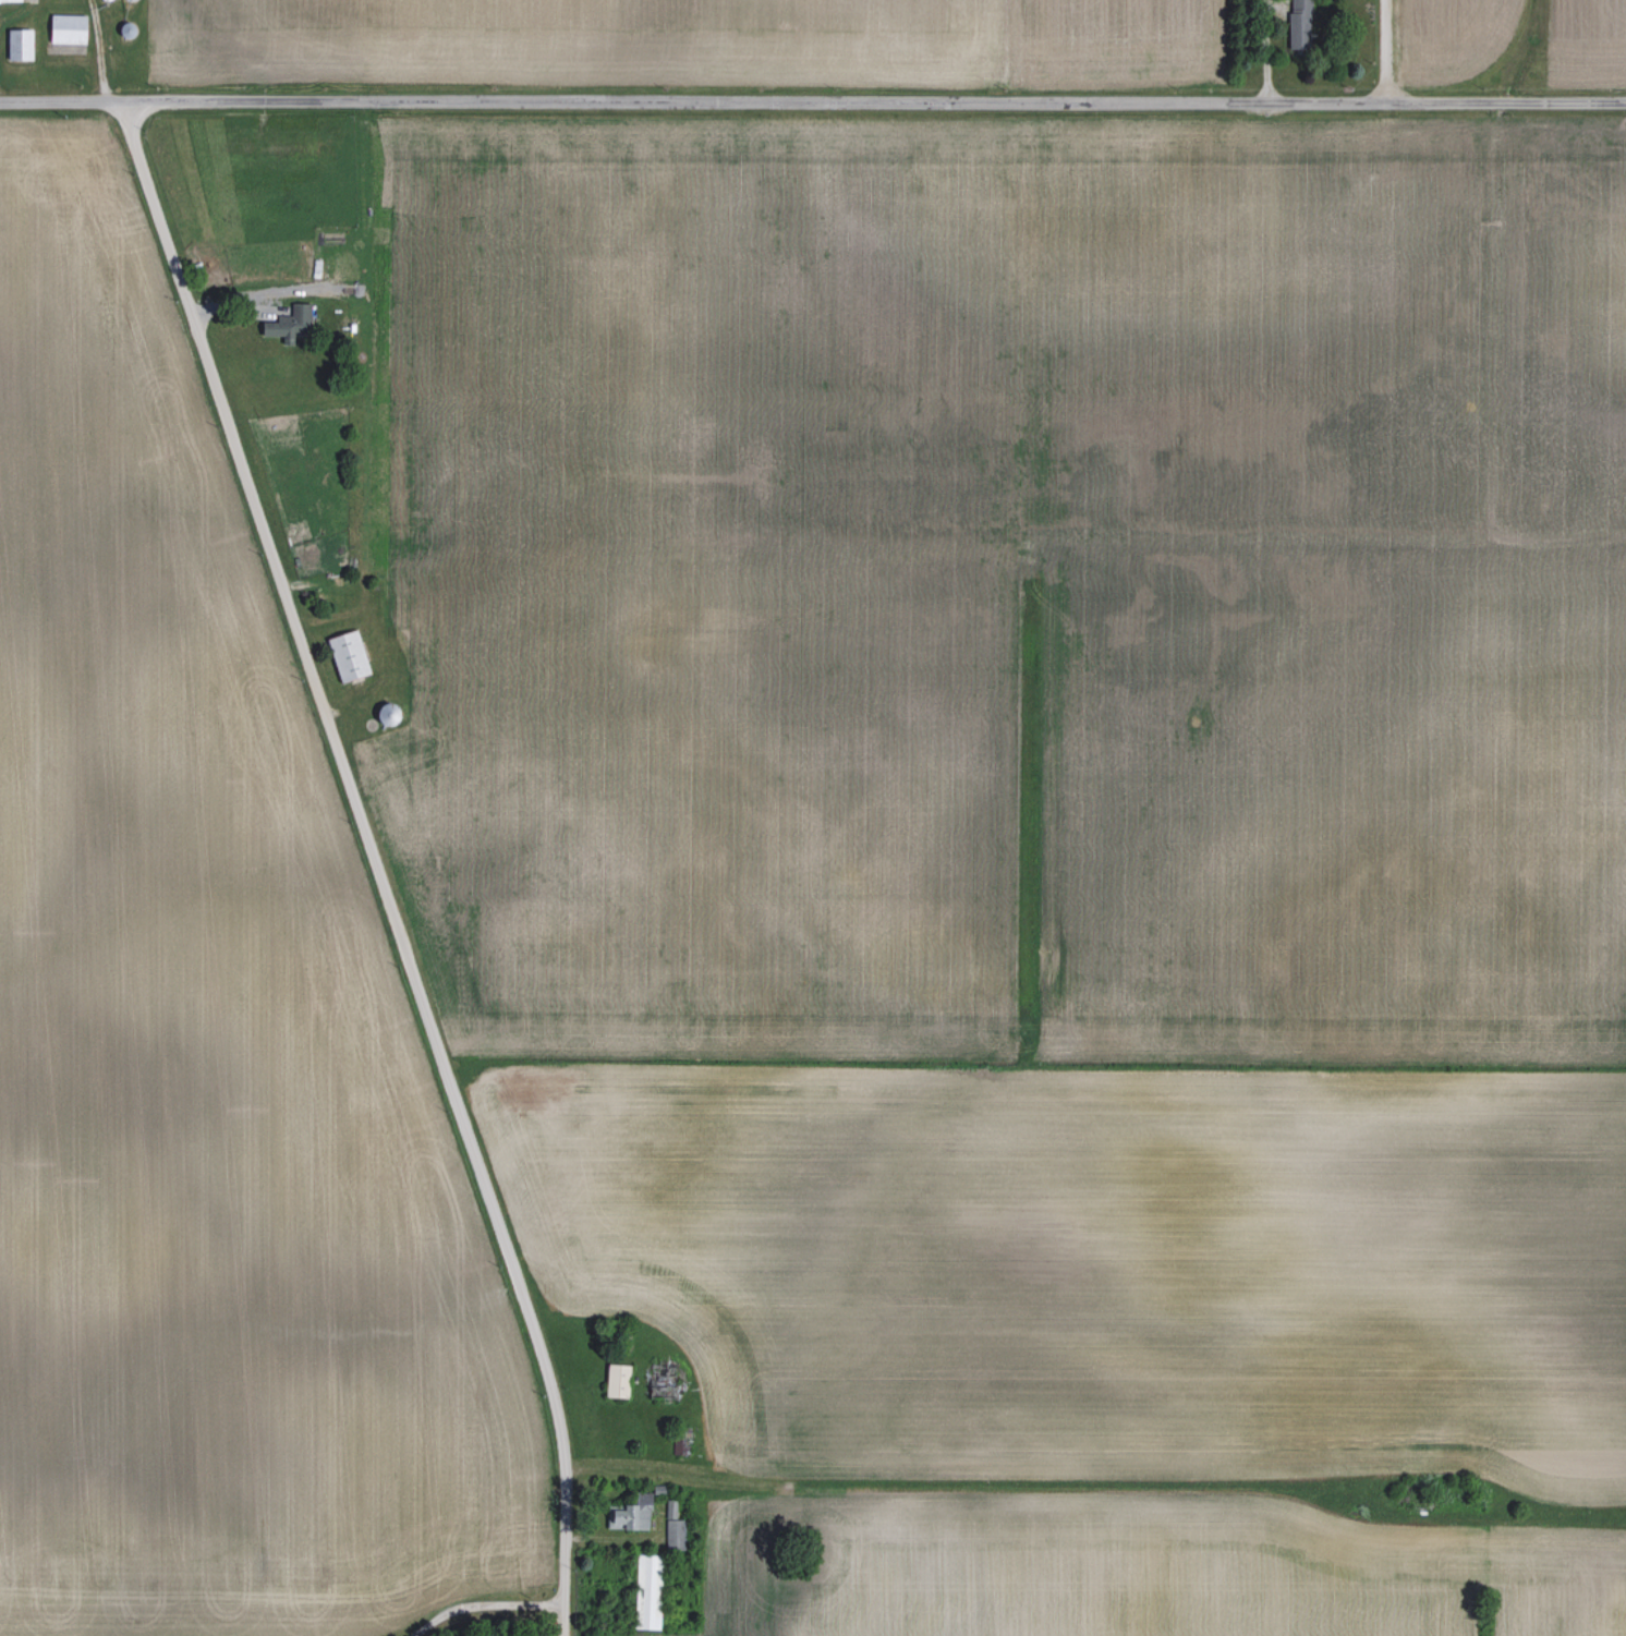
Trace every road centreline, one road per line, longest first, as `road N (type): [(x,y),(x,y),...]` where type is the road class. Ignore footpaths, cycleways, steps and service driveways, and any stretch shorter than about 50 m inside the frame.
road 1 (residential): [(0,102),(1625,102)]
road 2 (residential): [(561,1635),(563,1483),(545,1365),(272,568),(134,147),(128,102)]

